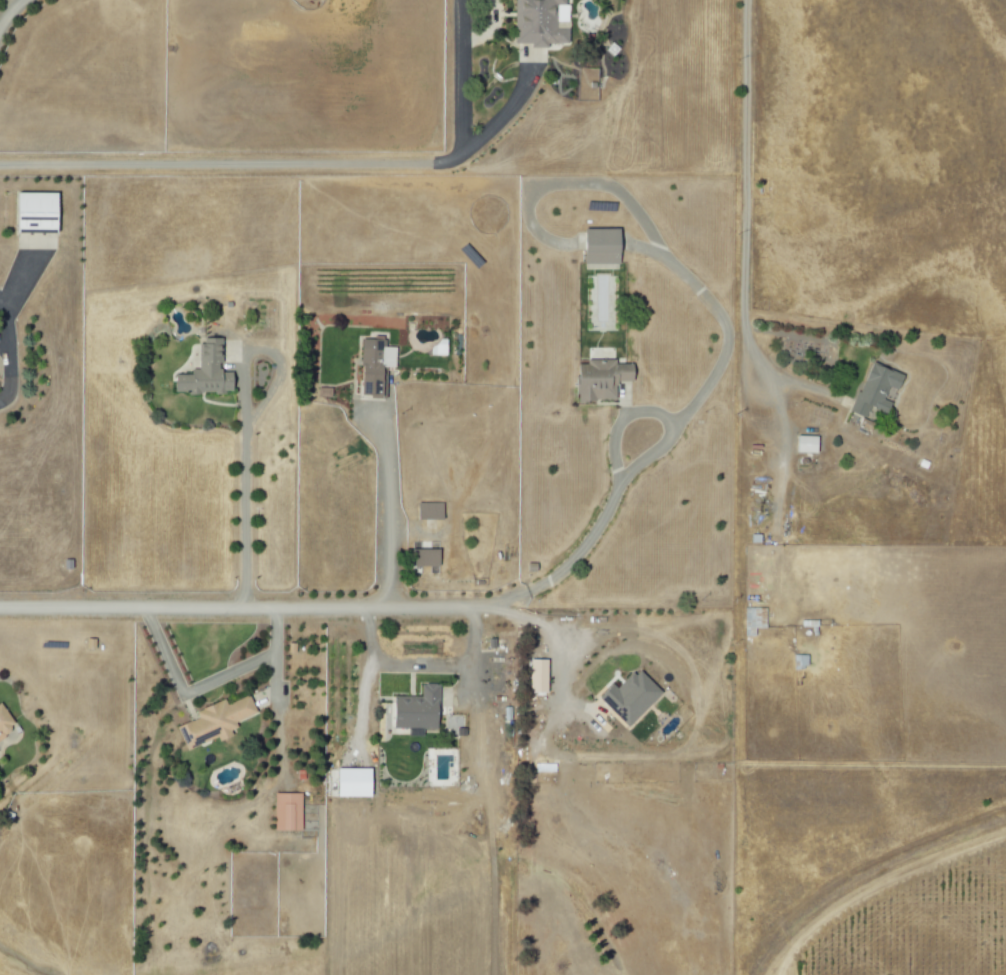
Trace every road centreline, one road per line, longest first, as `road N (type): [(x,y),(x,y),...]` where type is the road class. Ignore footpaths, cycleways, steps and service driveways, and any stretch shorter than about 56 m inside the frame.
road 1 (residential): [(0,607),(481,605),(537,584),(576,546),(613,489)]
road 2 (residential): [(757,0),(749,35),(745,331)]

